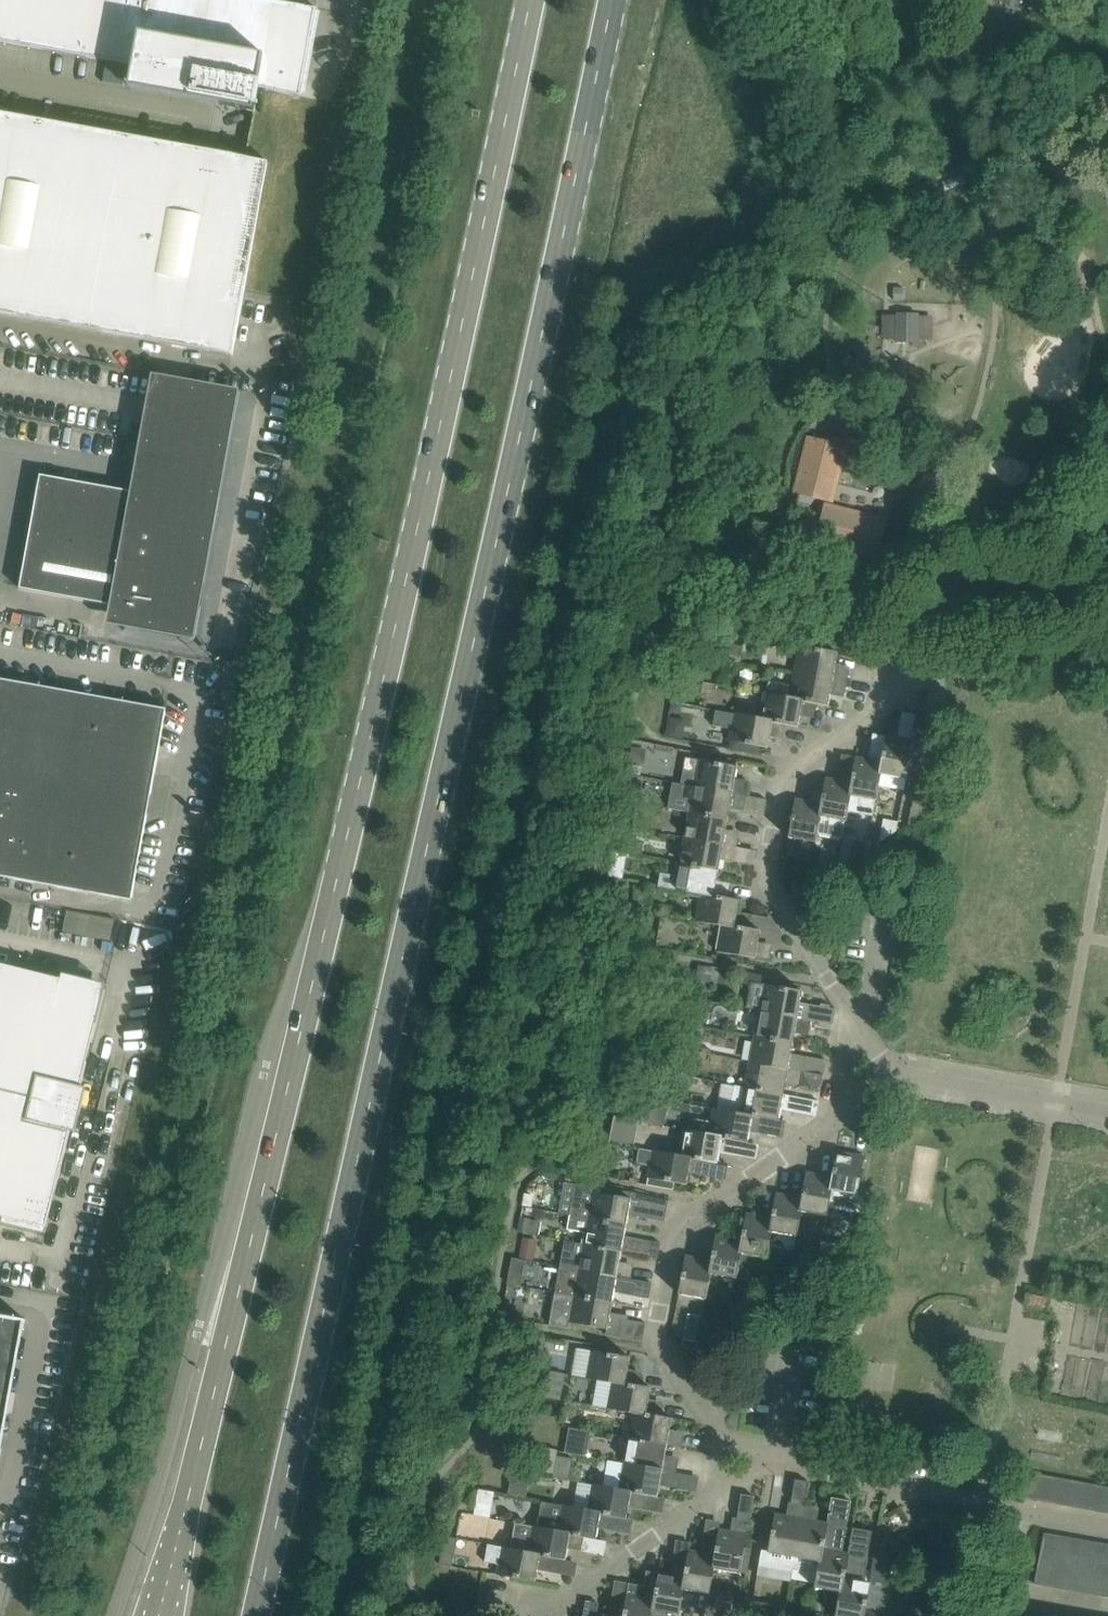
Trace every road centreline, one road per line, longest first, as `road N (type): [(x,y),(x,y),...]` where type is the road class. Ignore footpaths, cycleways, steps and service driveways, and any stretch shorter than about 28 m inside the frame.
road 1 (secondary): [(518,0),(311,972),(153,1615)]
road 2 (secondary): [(255,1615),(612,0)]
road 3 (residential): [(724,1446),(657,1343),(677,1227),(853,1106),(856,1092)]
road 4 (residential): [(858,1023),(766,885),(787,776),(896,689)]
road 5 (residential): [(508,1607),(543,1613),(726,1479)]
road 6 (residential): [(982,1504),(772,1466)]
road 7 (residential): [(969,1085),(1107,1110)]
road 8 (residential): [(889,896),(869,1014),(858,1023)]
road 9 (residential): [(1107,1527),(982,1504)]

